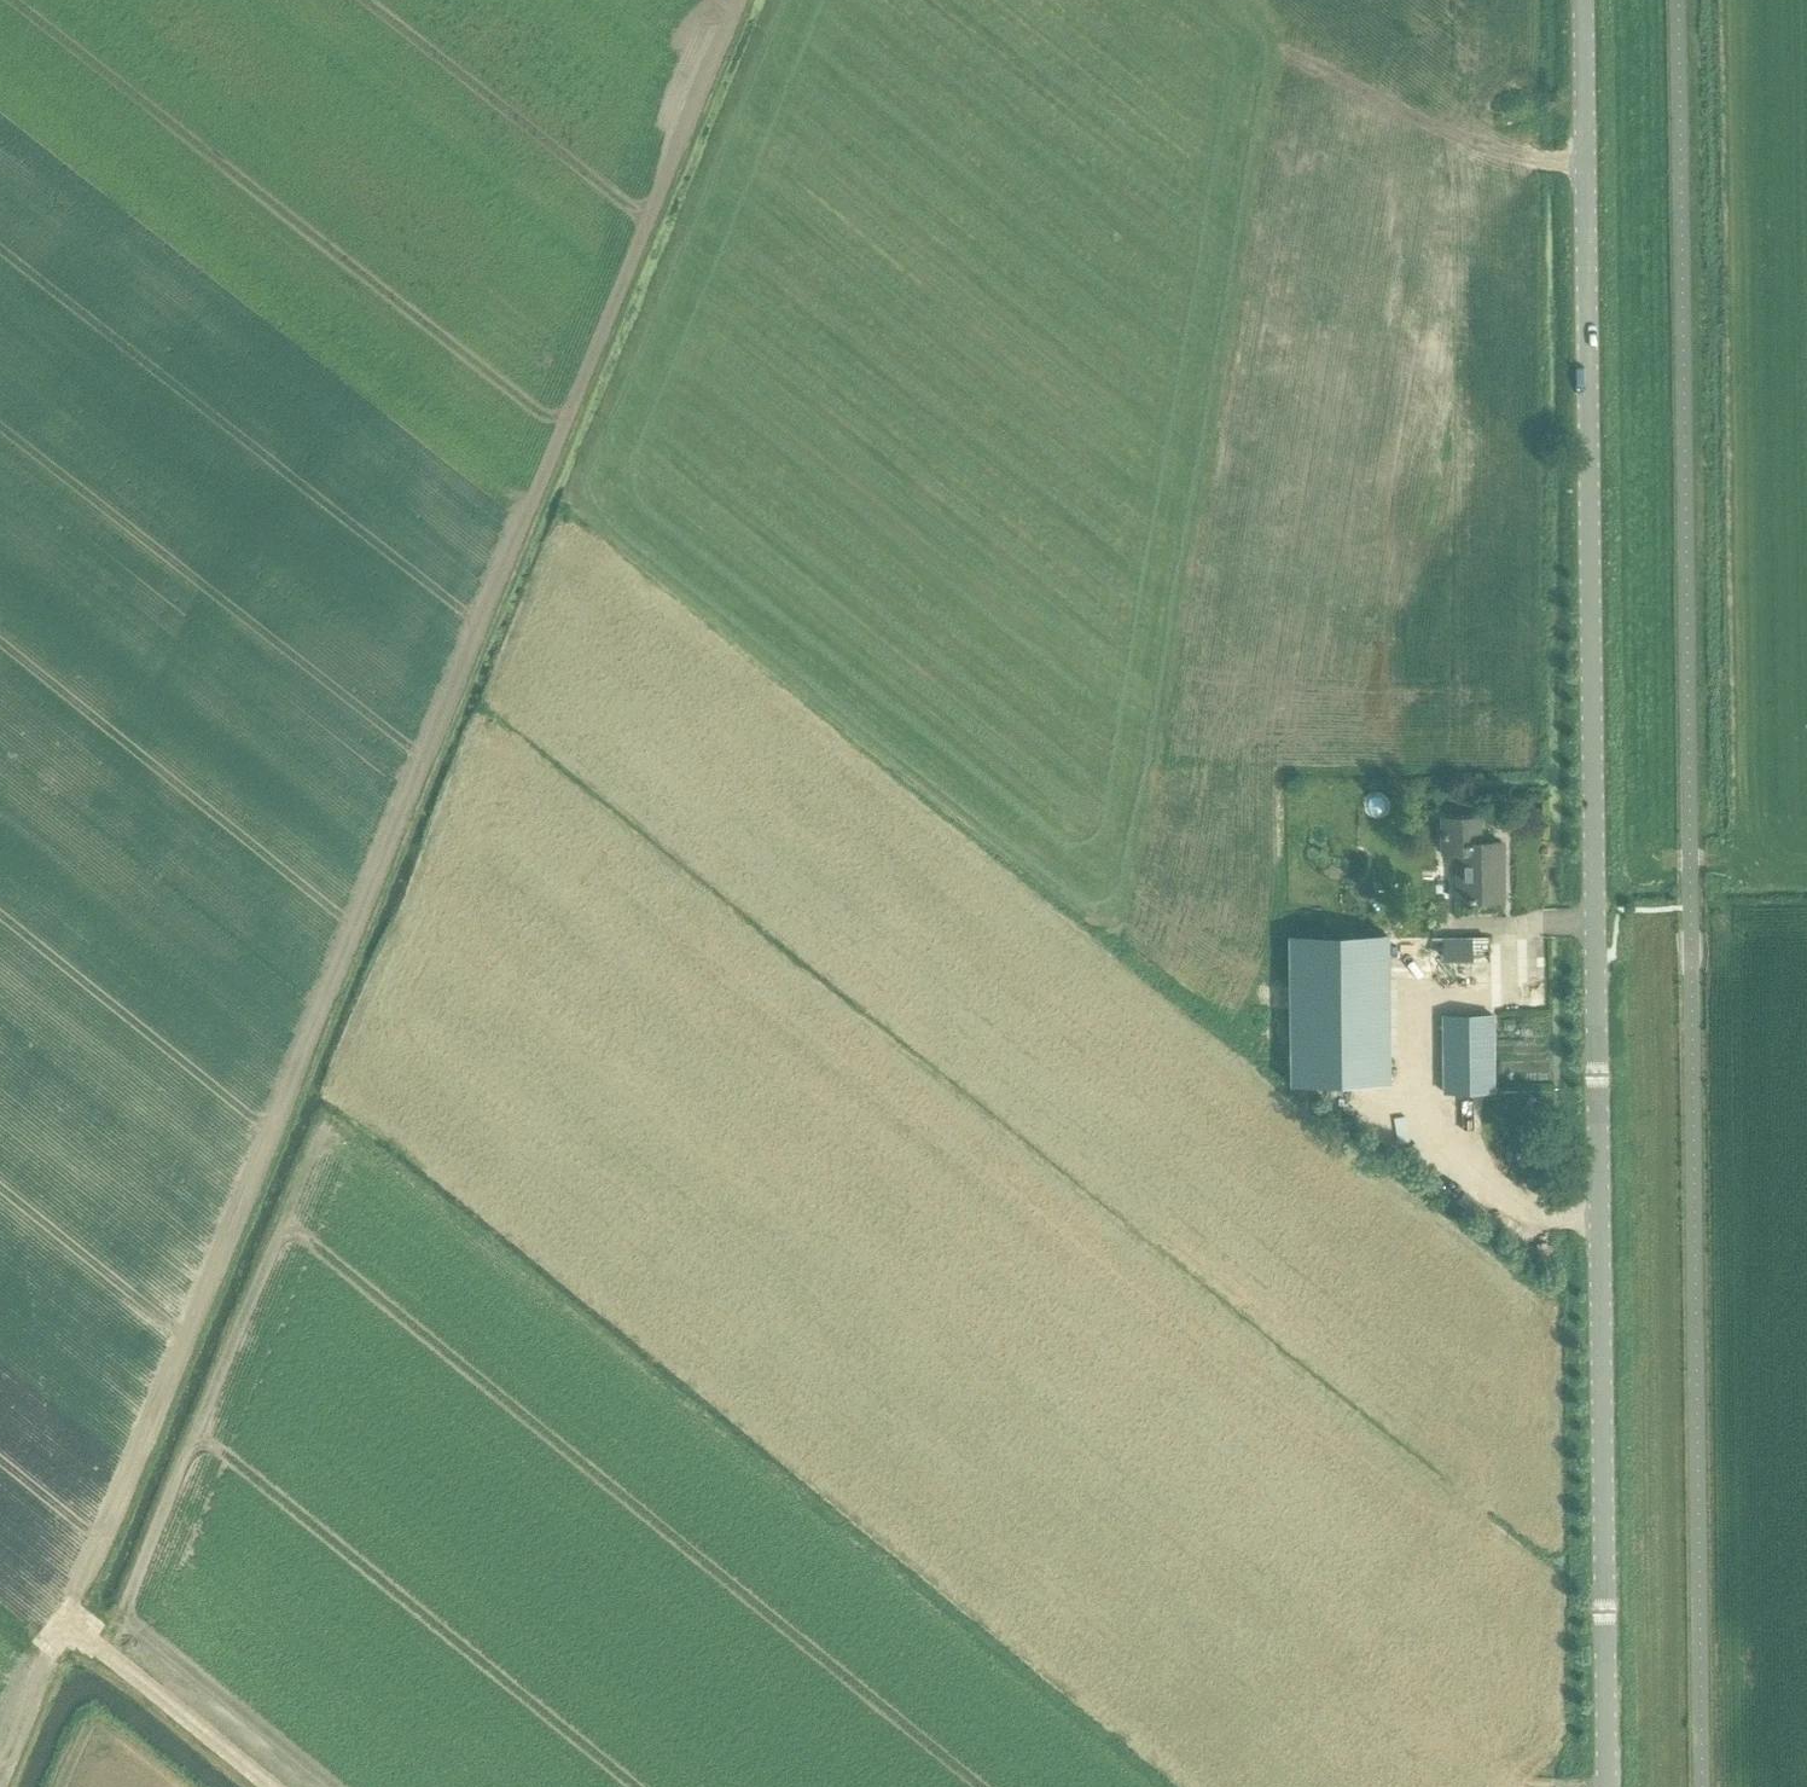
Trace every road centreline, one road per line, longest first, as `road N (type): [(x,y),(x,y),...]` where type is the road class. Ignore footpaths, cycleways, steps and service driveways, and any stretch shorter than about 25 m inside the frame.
road 1 (tertiary): [(1608,1786),(1580,0)]
road 2 (track): [(319,1786),(160,1657),(84,1629)]

